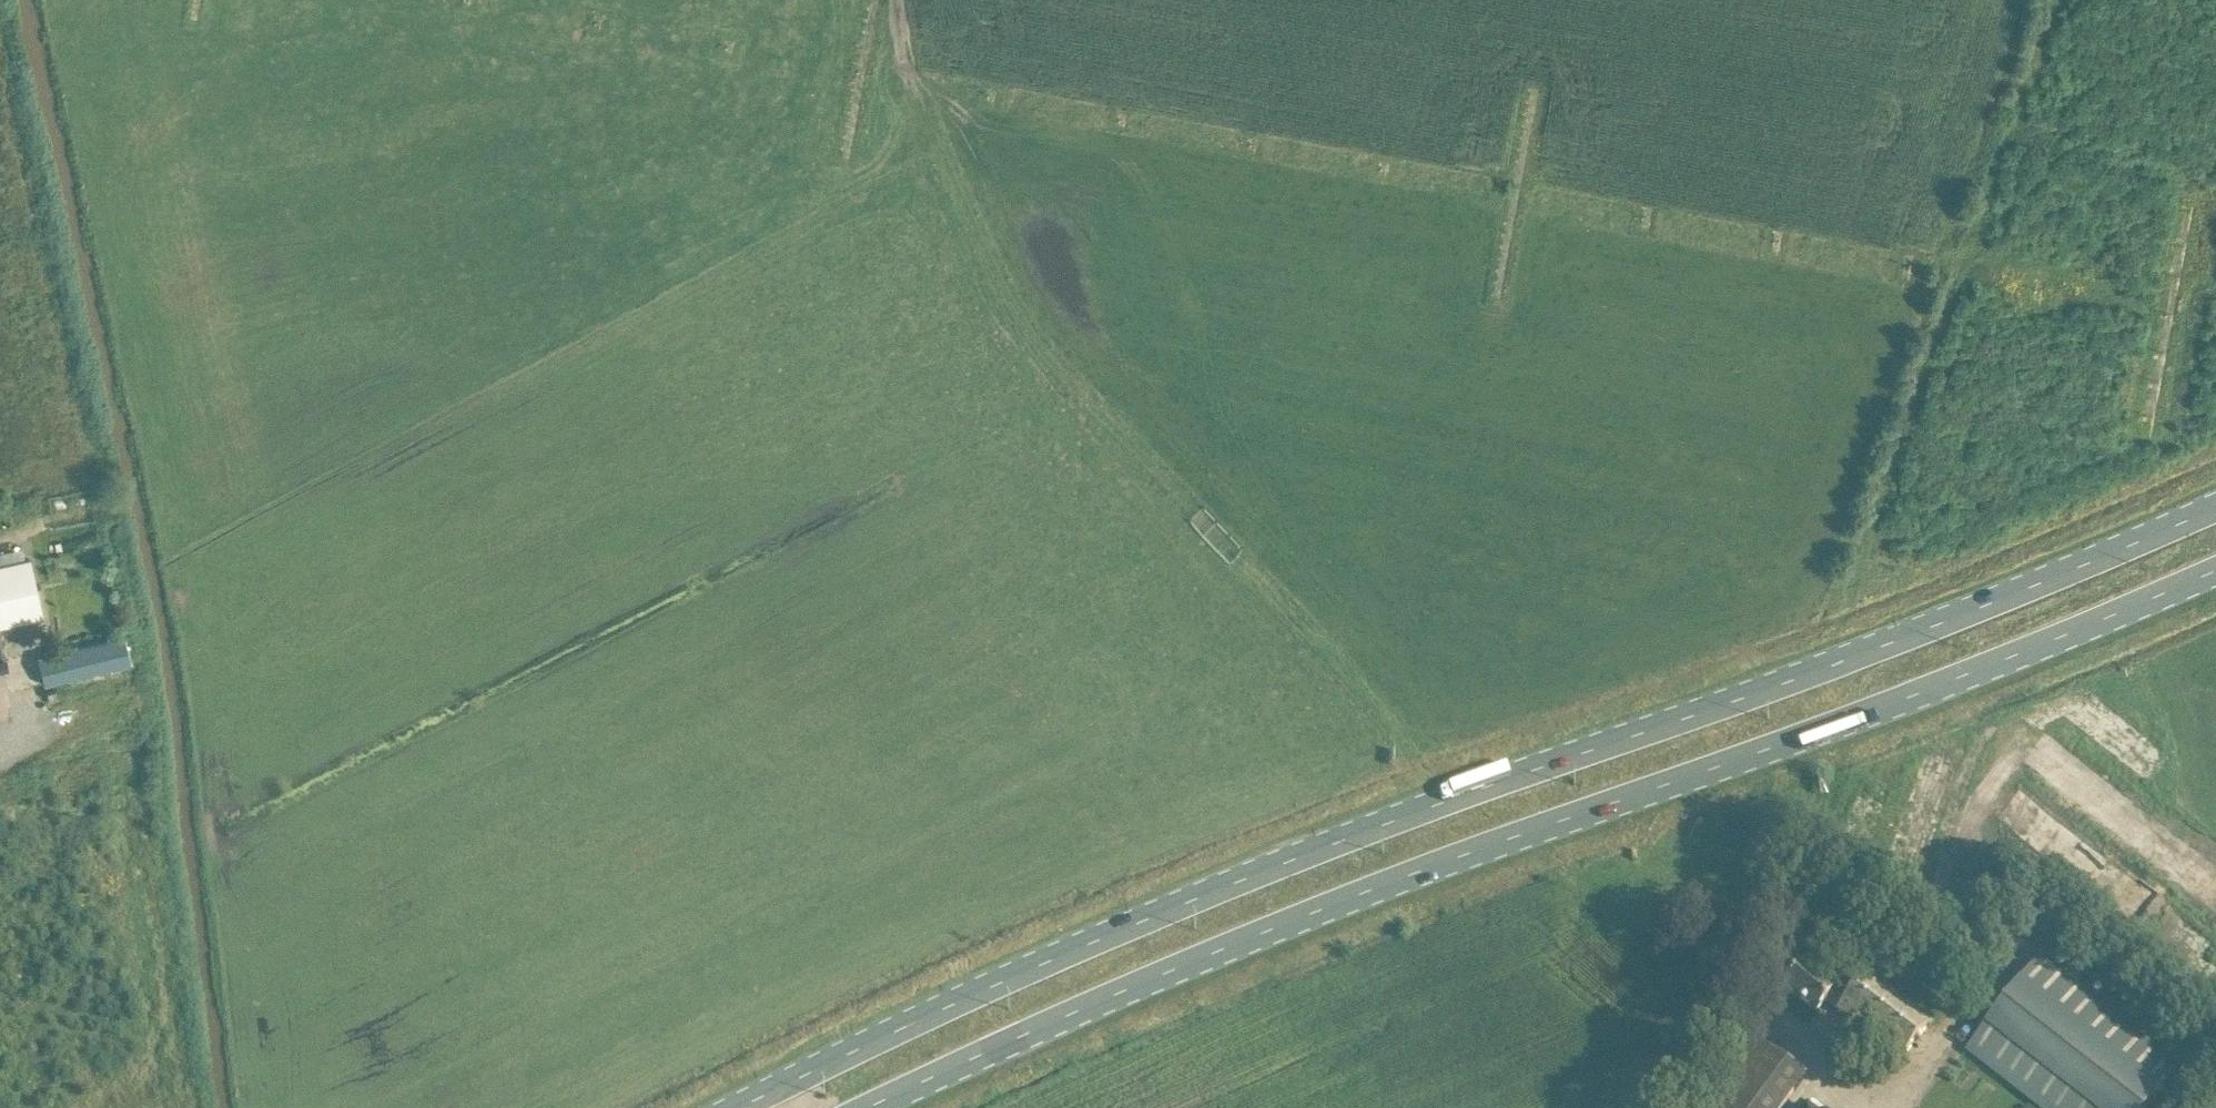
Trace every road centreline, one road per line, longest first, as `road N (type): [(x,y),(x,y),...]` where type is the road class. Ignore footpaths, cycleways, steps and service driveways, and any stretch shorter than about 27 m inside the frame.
road 1 (primary): [(2215,511),(1955,623),(1194,901),(978,994),(745,1107)]
road 2 (primary): [(874,1107),(1223,952),(1973,675),(2215,572)]

